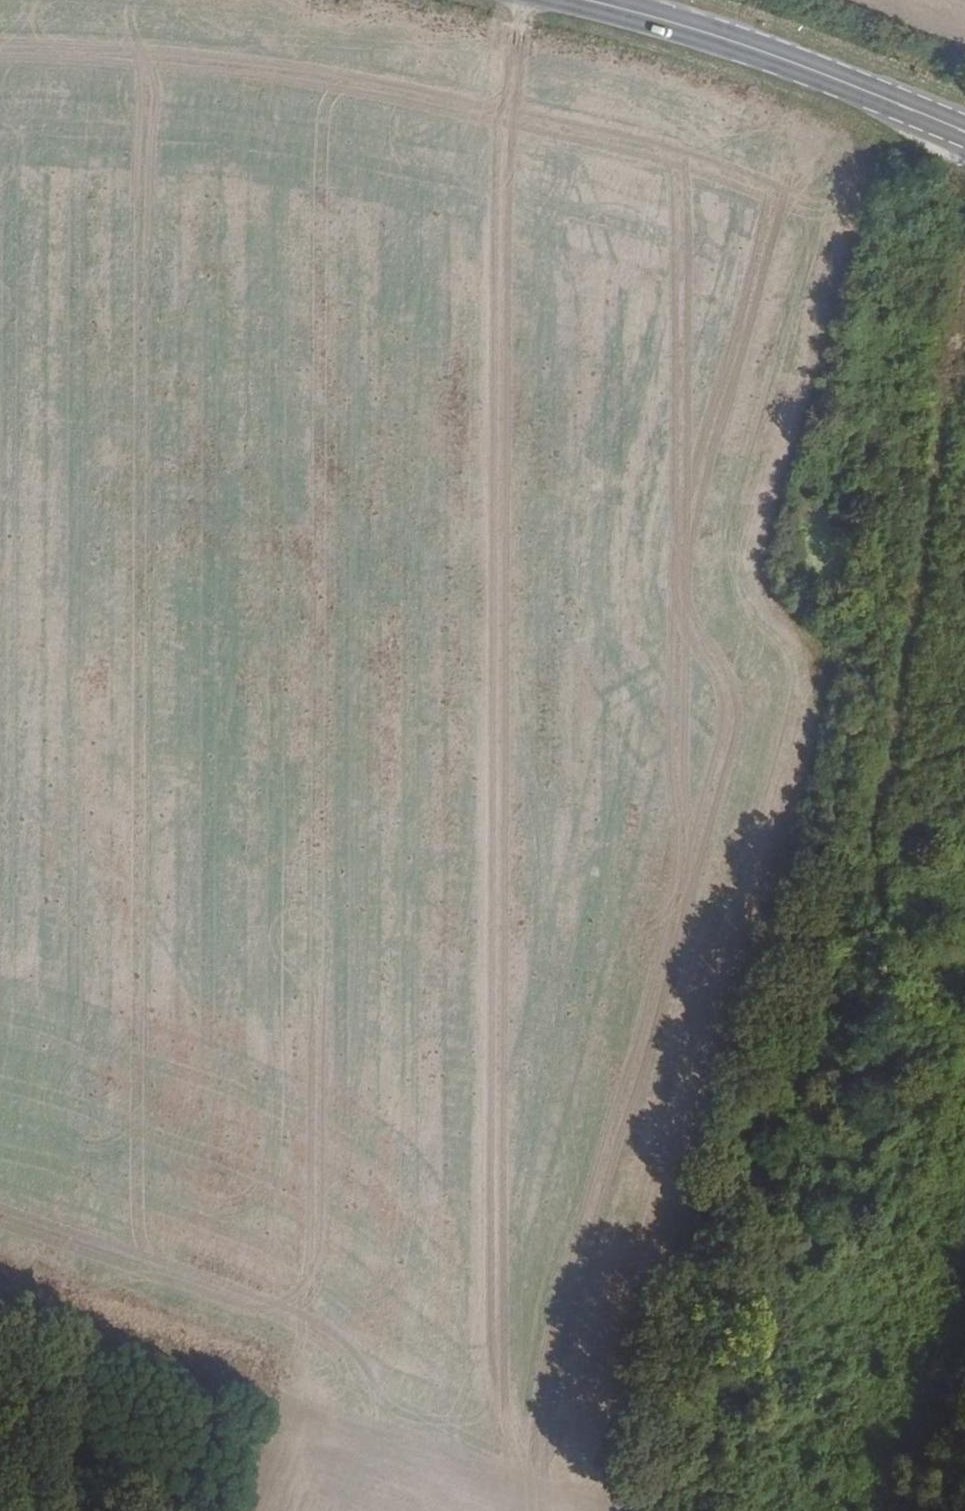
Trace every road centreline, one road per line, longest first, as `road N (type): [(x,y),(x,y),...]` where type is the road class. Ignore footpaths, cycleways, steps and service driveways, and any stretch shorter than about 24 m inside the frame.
road 1 (secondary): [(964,136),(587,0)]

